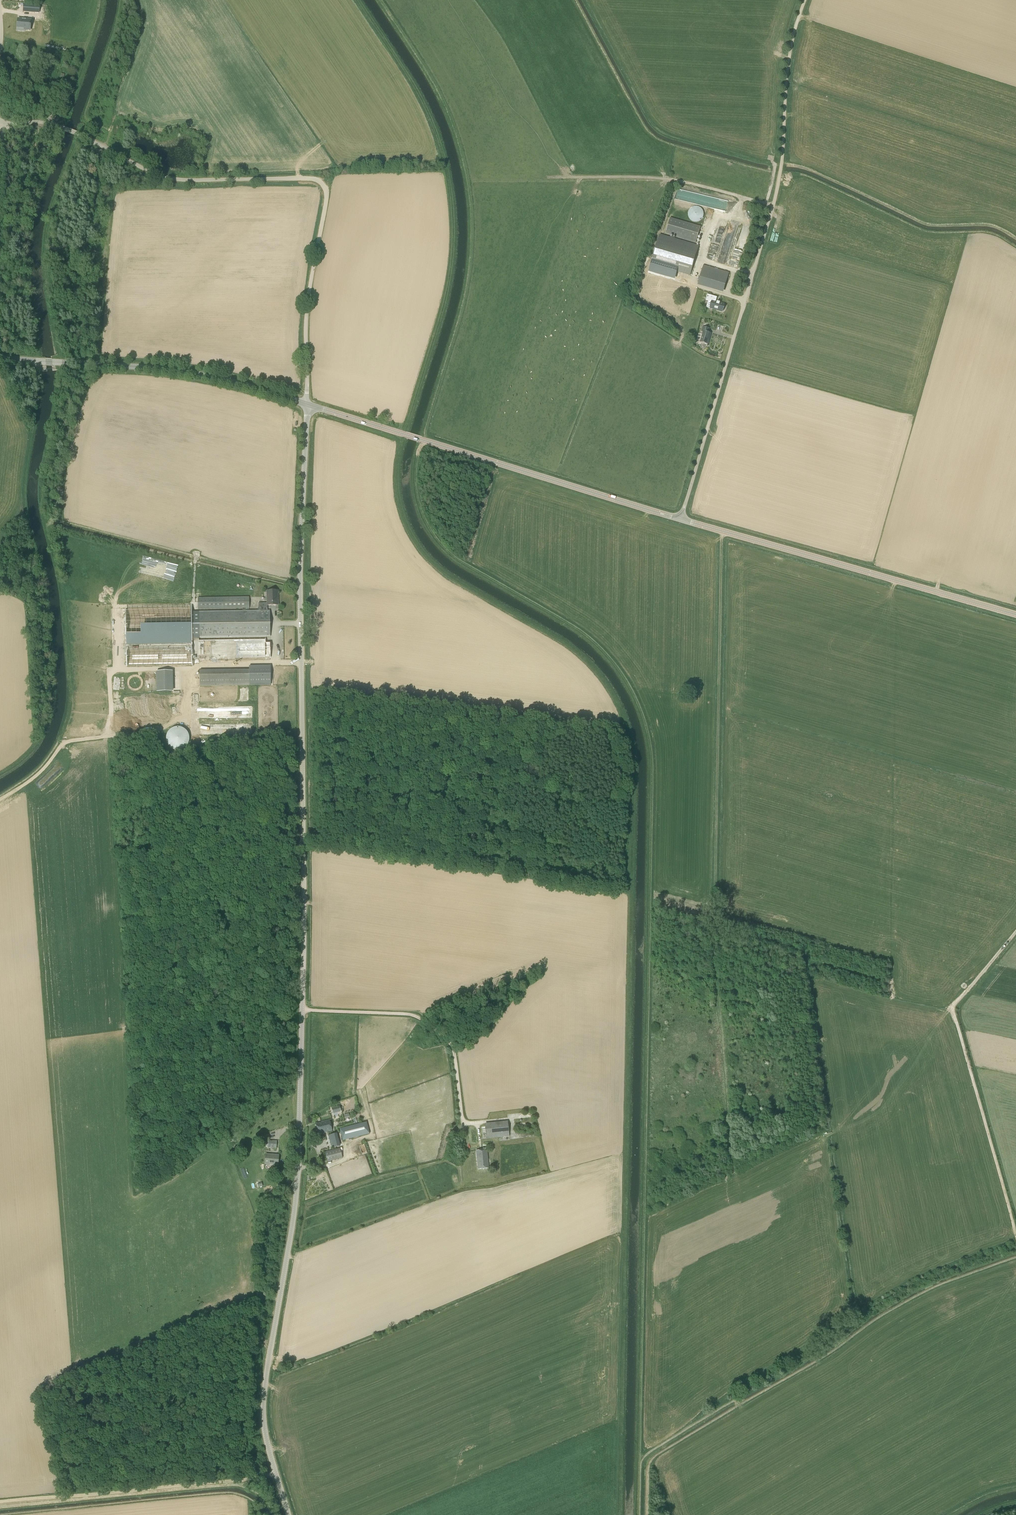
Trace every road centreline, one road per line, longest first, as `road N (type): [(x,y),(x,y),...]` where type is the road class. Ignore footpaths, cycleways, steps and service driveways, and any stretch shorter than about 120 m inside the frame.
road 1 (tertiary): [(288,1514),(263,1417),(298,1169),(307,404)]
road 2 (track): [(1015,932),(837,1130),(734,1177),(713,917),(721,531)]
road 3 (unclassified): [(307,404),(307,307),(326,194),(318,180),(176,179),(51,124),(5,125)]
road 4 (unclassified): [(681,520),(777,177),(788,50),(803,0)]
road 5 (track): [(39,361),(24,498),(43,581),(53,698),(35,748),(0,776)]
road 6 (tertiary): [(681,520),(307,404)]
road 7 (tertiary): [(1015,614),(681,520)]
road 8 (tertiary): [(307,404),(179,370),(0,358)]
road 9 (track): [(233,1481),(0,1502)]
road 10 (track): [(954,1008),(1015,1233)]
road 11 (track): [(0,799),(32,779),(66,742),(166,727)]
road 12 (track): [(827,1134),(851,1309)]

